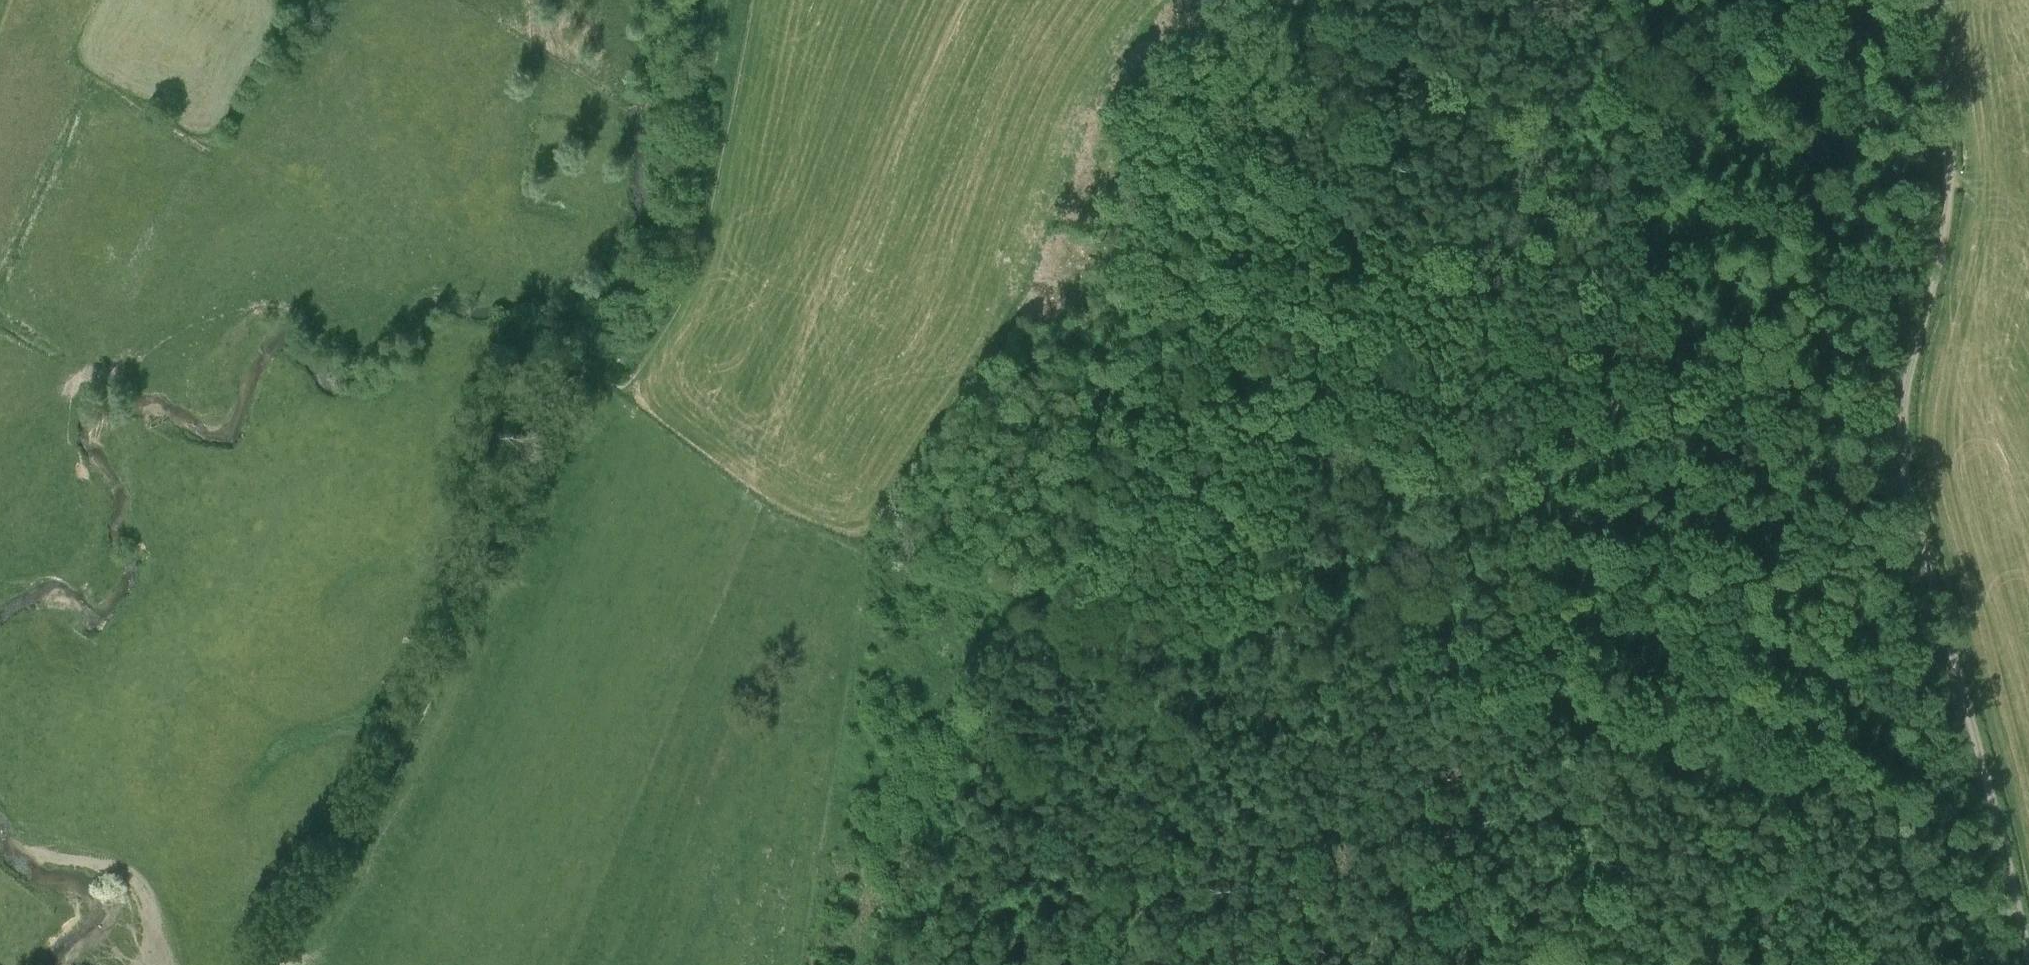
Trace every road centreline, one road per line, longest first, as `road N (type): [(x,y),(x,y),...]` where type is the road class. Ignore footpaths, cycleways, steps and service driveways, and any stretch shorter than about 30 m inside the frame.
road 1 (track): [(2028,951),(1902,435),(1948,185),(1927,0)]
road 2 (track): [(0,839),(124,867),(144,889),(168,964)]

